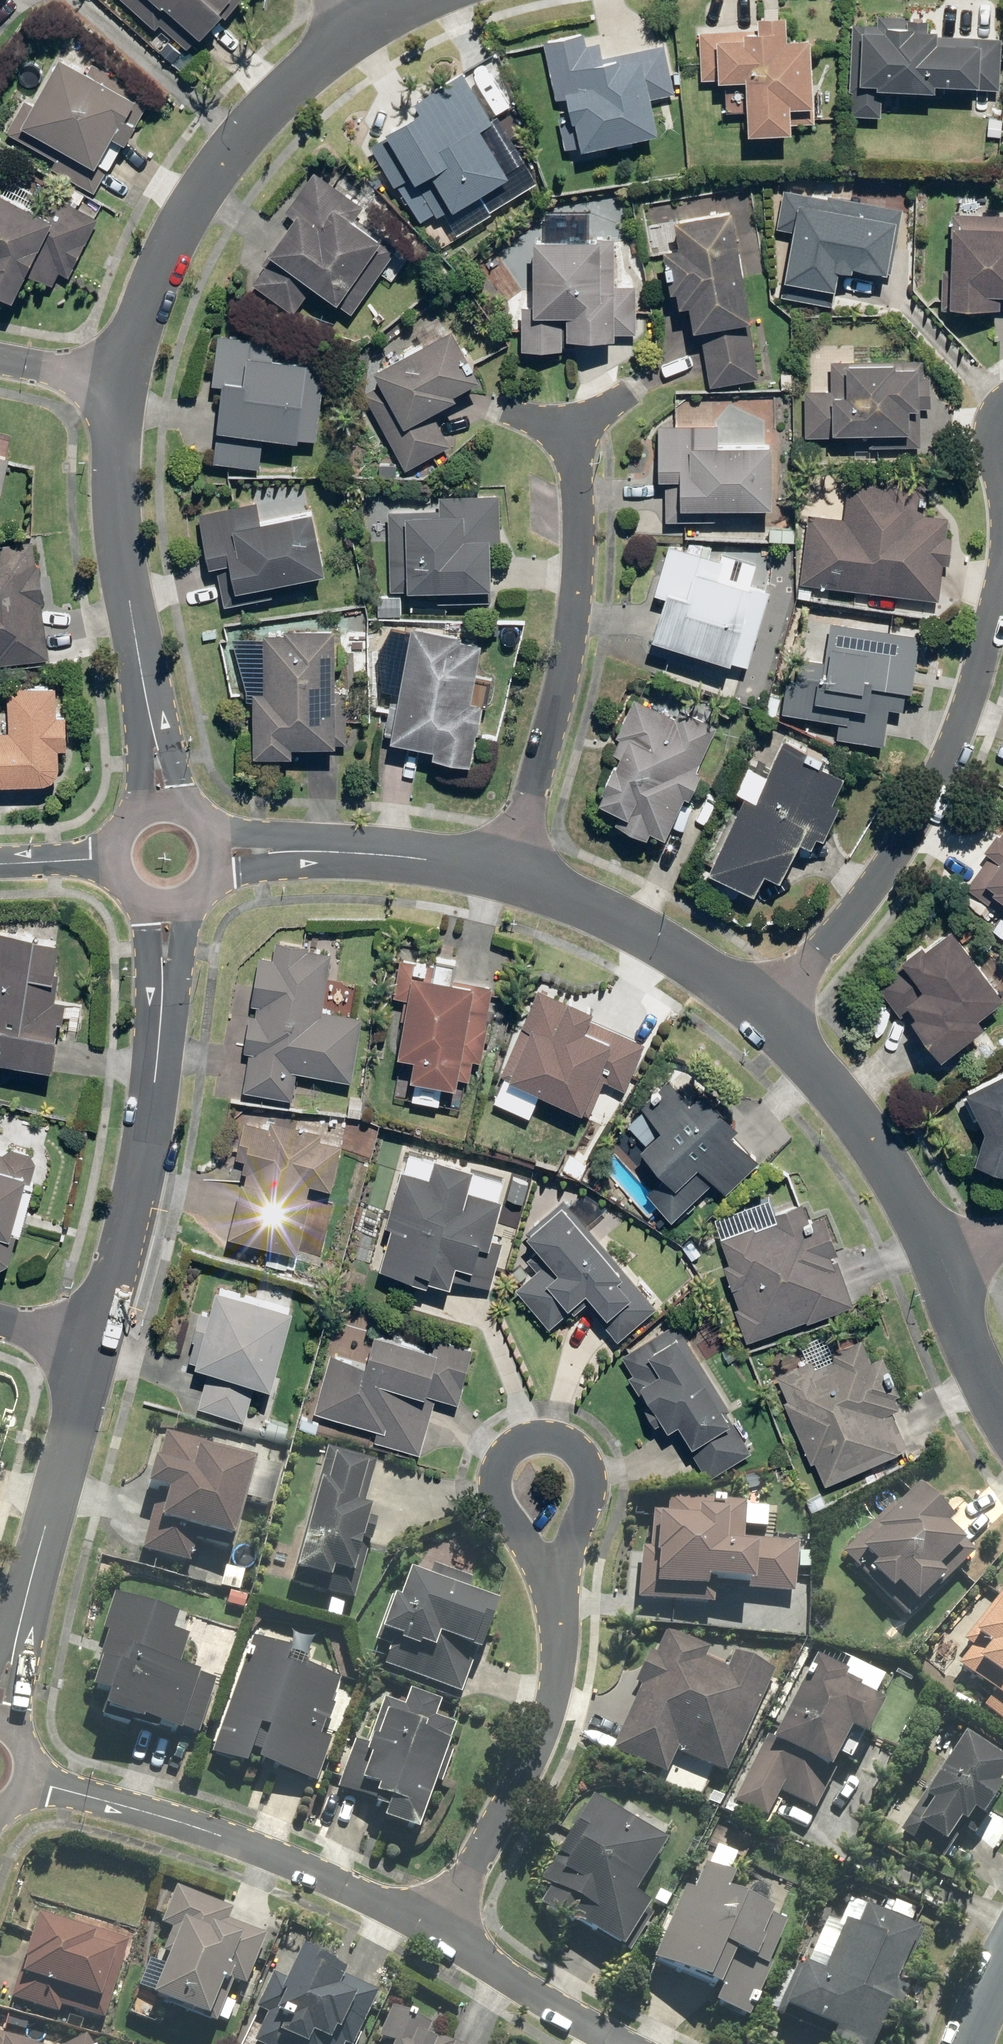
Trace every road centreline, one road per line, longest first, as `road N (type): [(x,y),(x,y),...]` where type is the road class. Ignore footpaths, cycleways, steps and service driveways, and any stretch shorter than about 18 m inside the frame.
road 1 (residential): [(1002,585),(946,760),(900,851),(772,1012)]
road 2 (residential): [(571,426),(581,544),(574,619),(507,864)]
road 3 (residential): [(96,1351),(147,1127),(168,912)]
road 4 (residential): [(447,1931),(192,1827),(35,1784)]
road 5 (residential): [(120,380),(173,233),(214,171),(274,102),(361,33)]
road 6 (residential): [(160,802),(116,479),(120,380)]
road 7 (residential): [(554,1578),(552,1703),(447,1931)]
road 8 (residential): [(2,1714),(96,1351)]
road 9 (residential): [(941,1268),(895,1172),(842,1089),(772,1012)]
road 10 (residential): [(772,1012),(610,913),(507,864)]
road 11 (residential): [(554,1578),(588,1497),(586,1462),(560,1439),(526,1440),(501,1465),(500,1505),(512,1528)]
road 12 (residential): [(507,864),(414,850),(222,850)]
road 13 (residential): [(622,2043),(447,1931)]
road 14 (residential): [(1002,1411),(941,1268)]
road 15 (residential): [(120,380),(0,358)]

